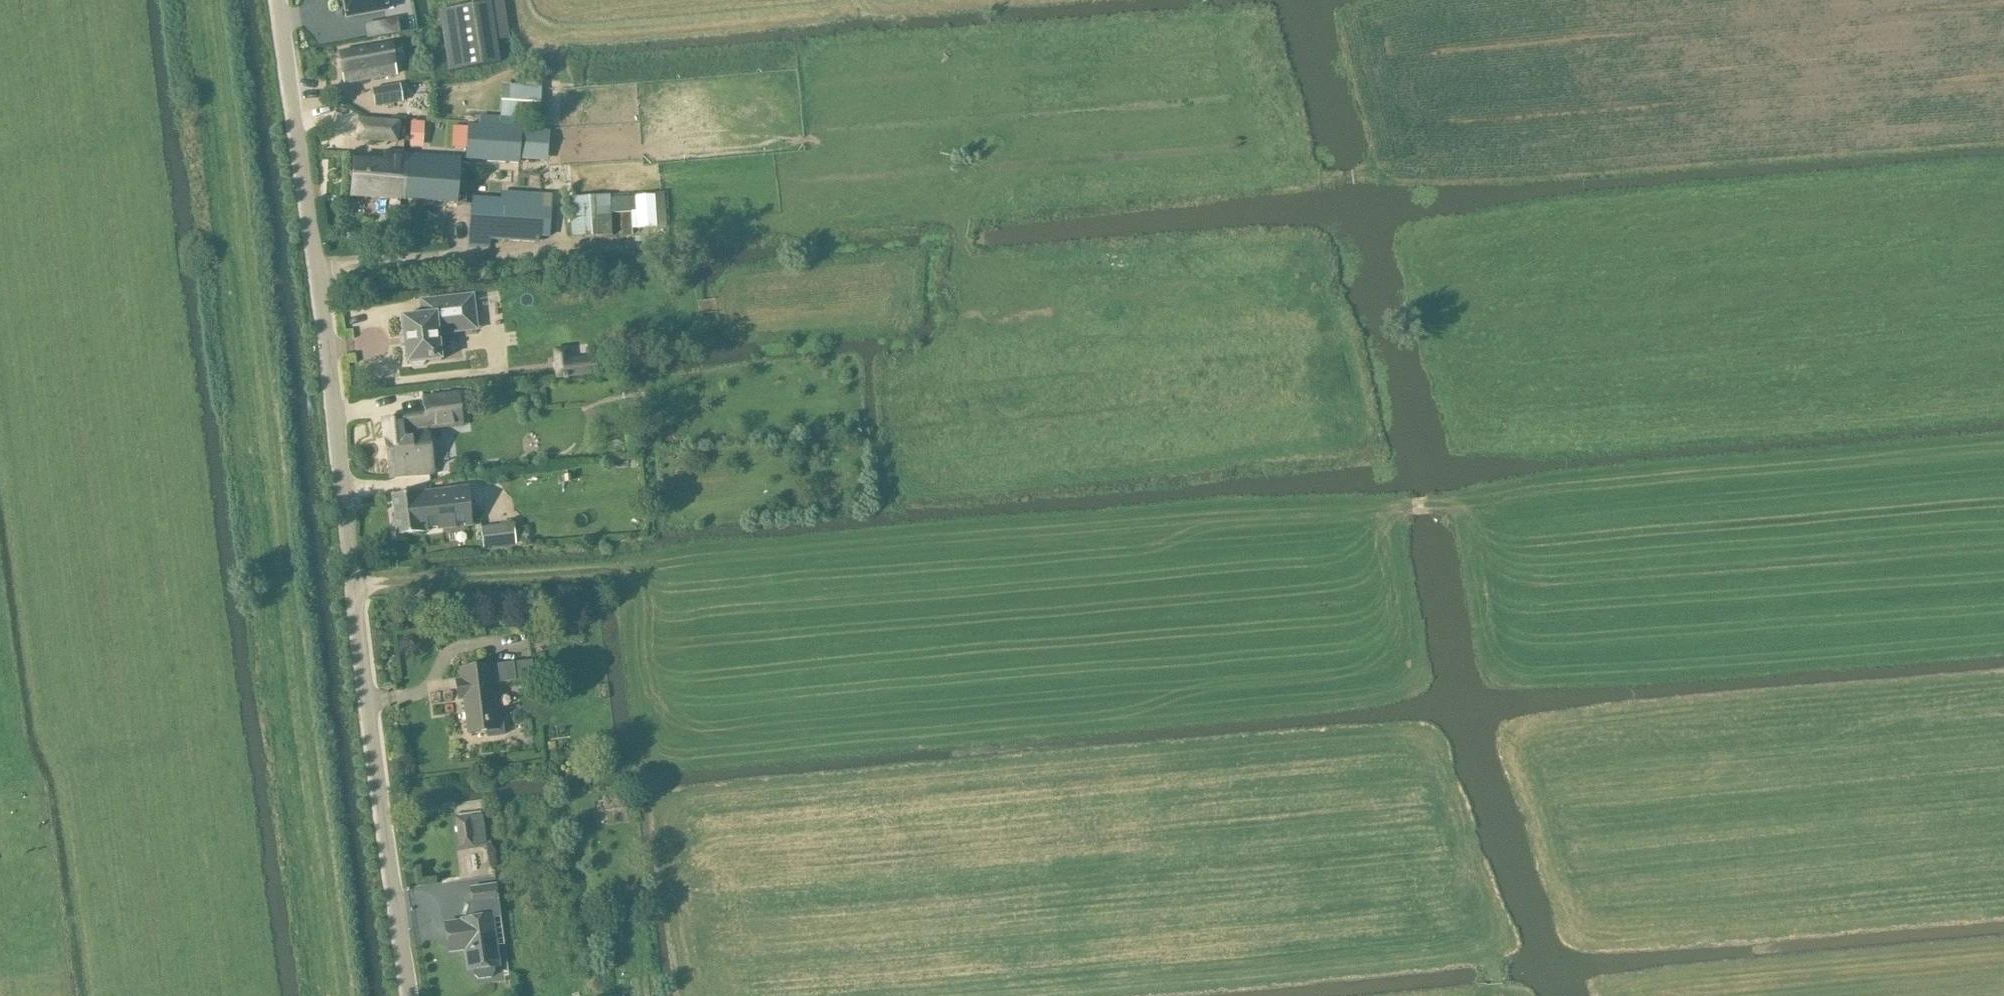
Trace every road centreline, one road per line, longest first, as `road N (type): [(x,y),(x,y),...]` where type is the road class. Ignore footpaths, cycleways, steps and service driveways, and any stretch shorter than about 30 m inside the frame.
road 1 (tertiary): [(407,995),(276,0)]

